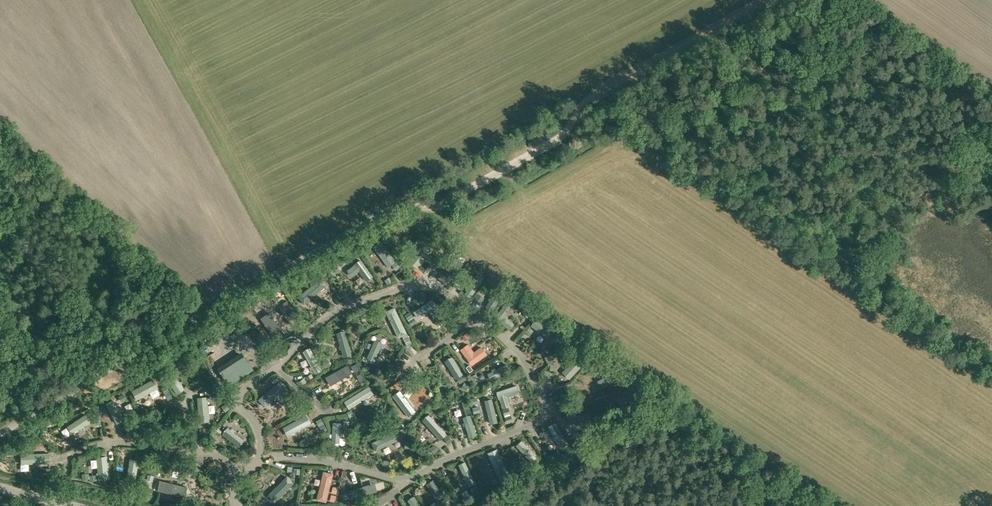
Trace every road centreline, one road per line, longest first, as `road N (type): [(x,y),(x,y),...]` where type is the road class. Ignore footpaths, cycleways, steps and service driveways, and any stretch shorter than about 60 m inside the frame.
road 1 (unclassified): [(0,431),(397,206),(438,205),(505,169),(564,134),(595,95)]
road 2 (track): [(765,0),(595,95)]

